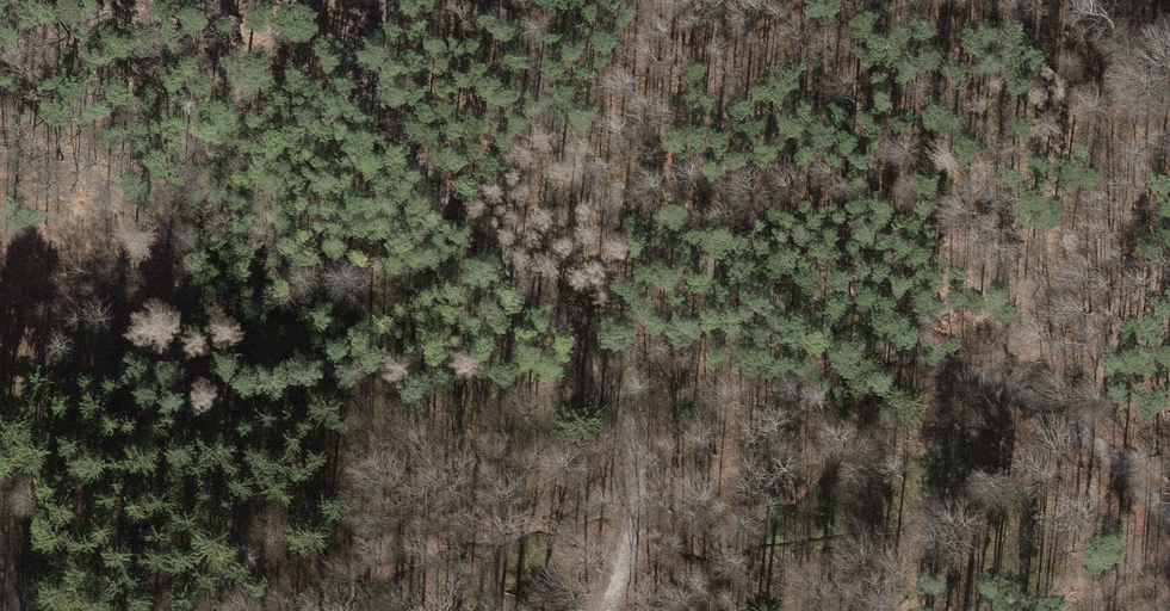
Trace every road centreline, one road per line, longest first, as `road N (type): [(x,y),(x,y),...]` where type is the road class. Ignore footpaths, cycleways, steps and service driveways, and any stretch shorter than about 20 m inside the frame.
road 1 (track): [(510,0),(565,154),(638,234),(889,350),(1054,408),(1141,478),(1169,521)]
road 2 (track): [(605,610),(641,526),(636,434),(595,360),(376,119),(358,57),(374,10),(391,0)]

